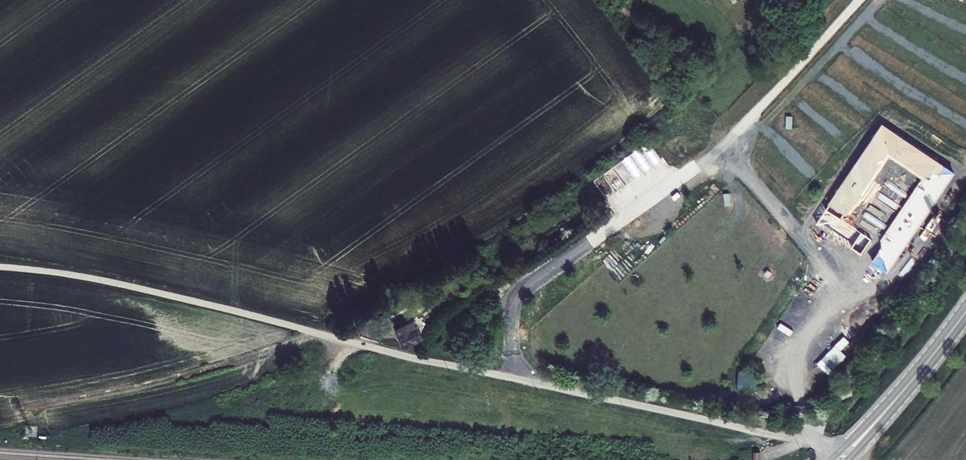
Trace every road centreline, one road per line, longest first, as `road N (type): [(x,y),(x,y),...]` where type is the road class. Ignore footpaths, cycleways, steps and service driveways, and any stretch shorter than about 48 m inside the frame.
road 1 (residential): [(841,451),(339,340)]
road 2 (track): [(861,0),(732,144),(749,183),(828,278),(787,377)]
road 3 (track): [(339,340),(92,280),(0,268)]

